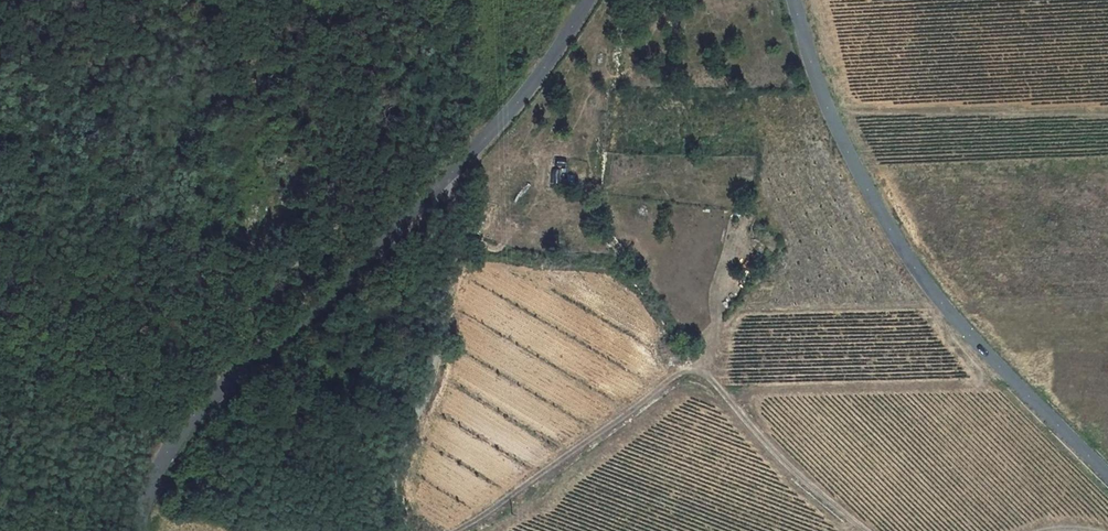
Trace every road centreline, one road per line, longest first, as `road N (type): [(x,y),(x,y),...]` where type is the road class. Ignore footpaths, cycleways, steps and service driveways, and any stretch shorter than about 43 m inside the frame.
road 1 (tertiary): [(1107,474),(999,366),(891,230),(823,96),(793,0)]
road 2 (track): [(865,530),(787,467),(717,385),(678,374),(458,530)]
road 3 (tertiary): [(452,173),(329,300),(192,418),(162,473),(145,530)]
road 4 (unclassified): [(452,173),(430,378),(396,473),(406,530)]
road 5 (tertiary): [(585,0),(503,122),(452,173)]

